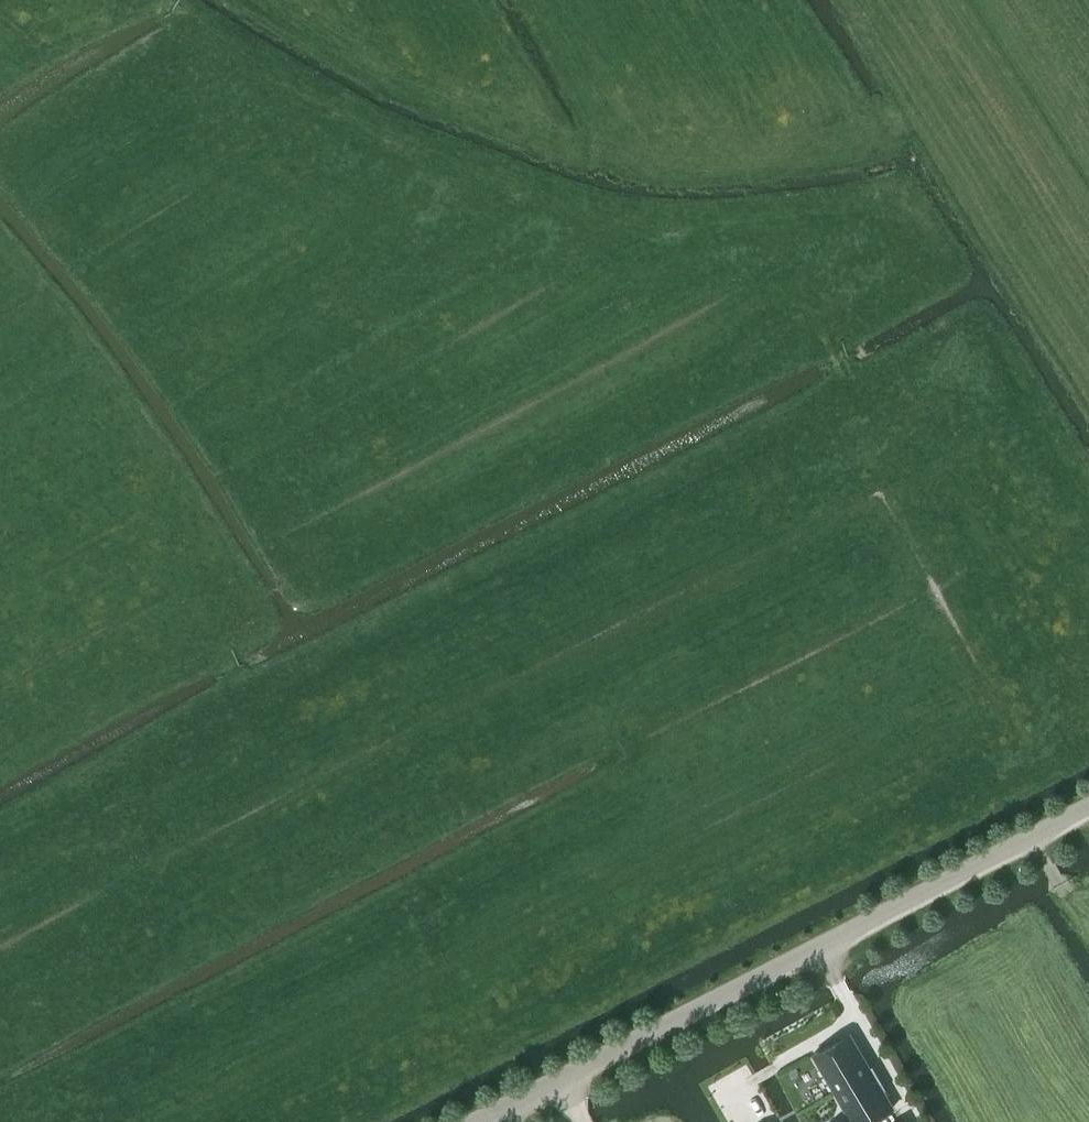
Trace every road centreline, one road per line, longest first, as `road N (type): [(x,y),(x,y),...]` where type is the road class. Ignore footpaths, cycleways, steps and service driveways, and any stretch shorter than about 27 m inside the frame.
road 1 (unclassified): [(472,1121),(1088,797)]

